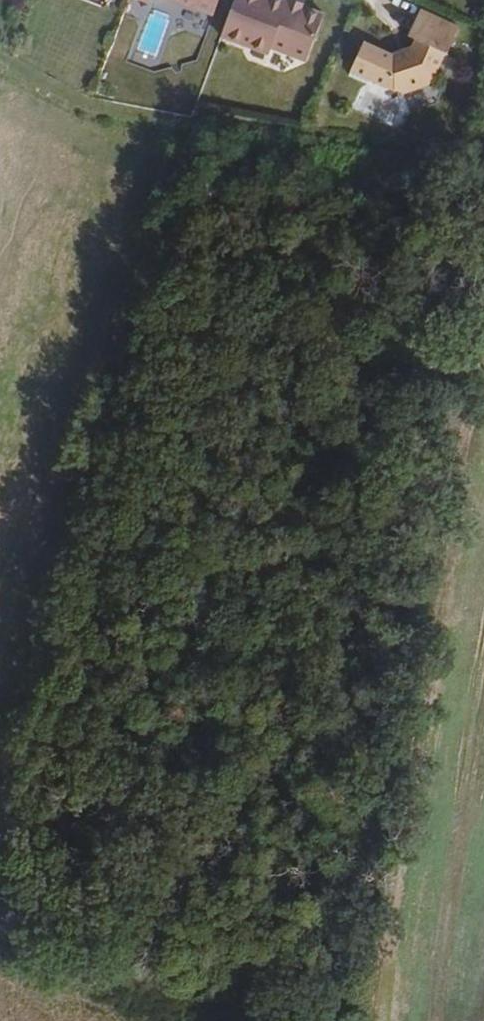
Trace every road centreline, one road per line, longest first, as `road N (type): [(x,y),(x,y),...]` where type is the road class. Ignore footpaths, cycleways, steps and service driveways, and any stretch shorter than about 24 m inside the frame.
road 1 (track): [(0,59),(91,106),(423,166),(483,127)]

